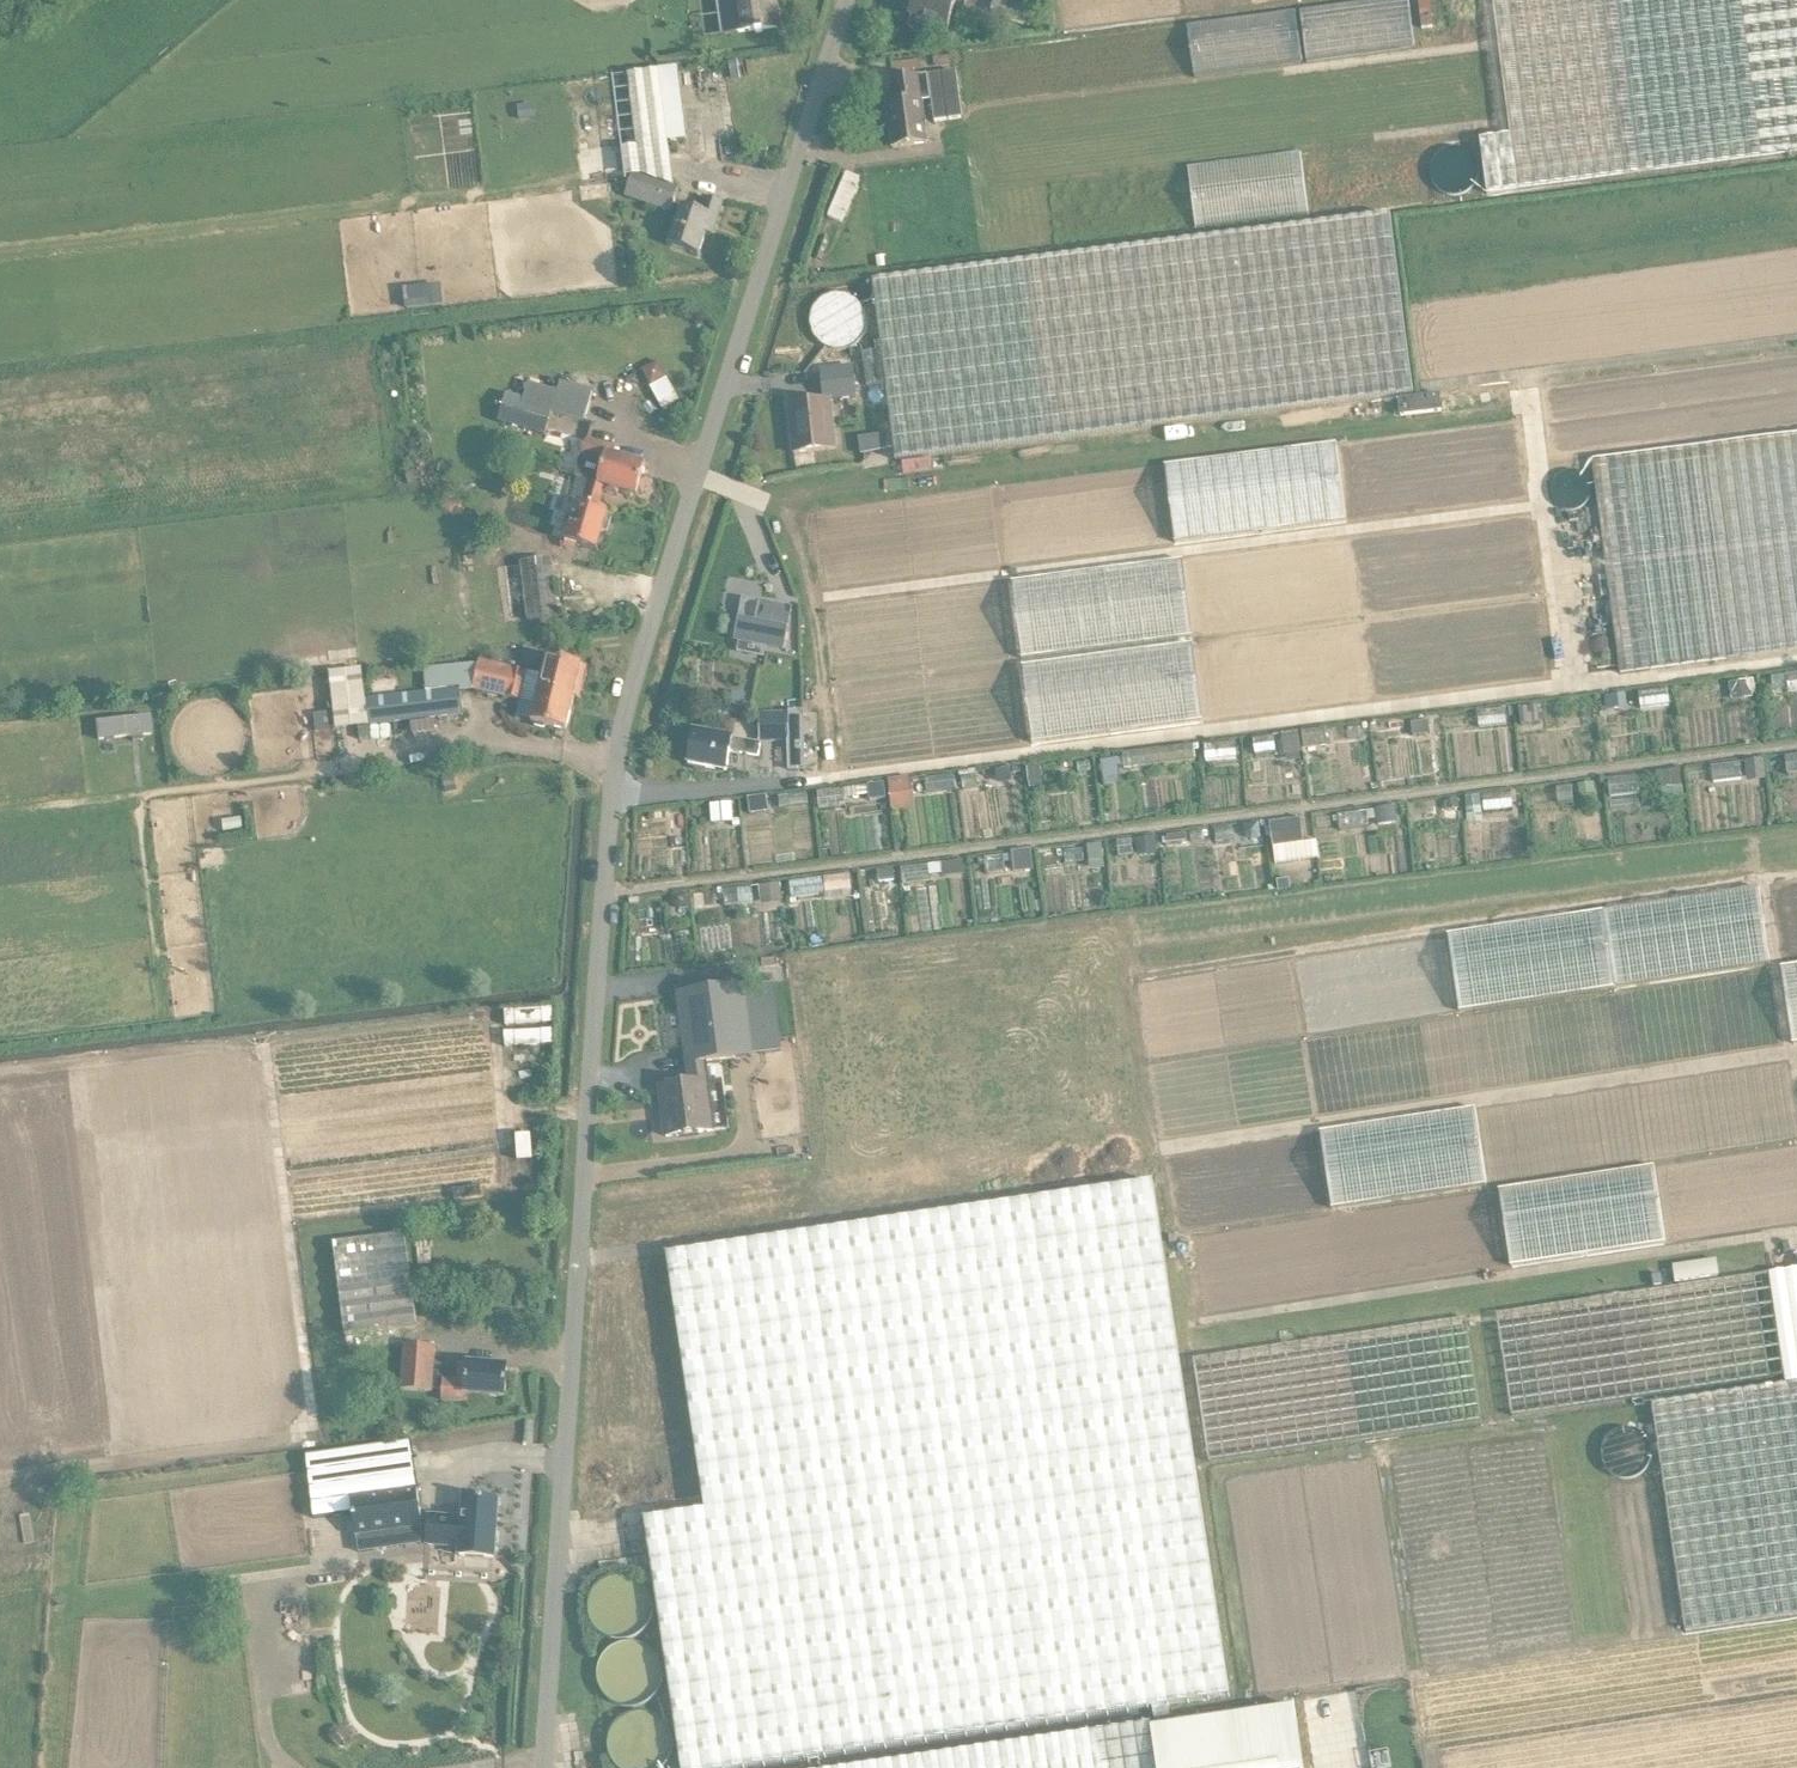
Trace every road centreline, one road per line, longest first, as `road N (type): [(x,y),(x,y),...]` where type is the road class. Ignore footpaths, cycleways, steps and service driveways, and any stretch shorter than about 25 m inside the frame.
road 1 (unclassified): [(542,1767),(602,894),(617,778),(668,578),(845,0)]
road 2 (track): [(786,780),(1796,661)]

